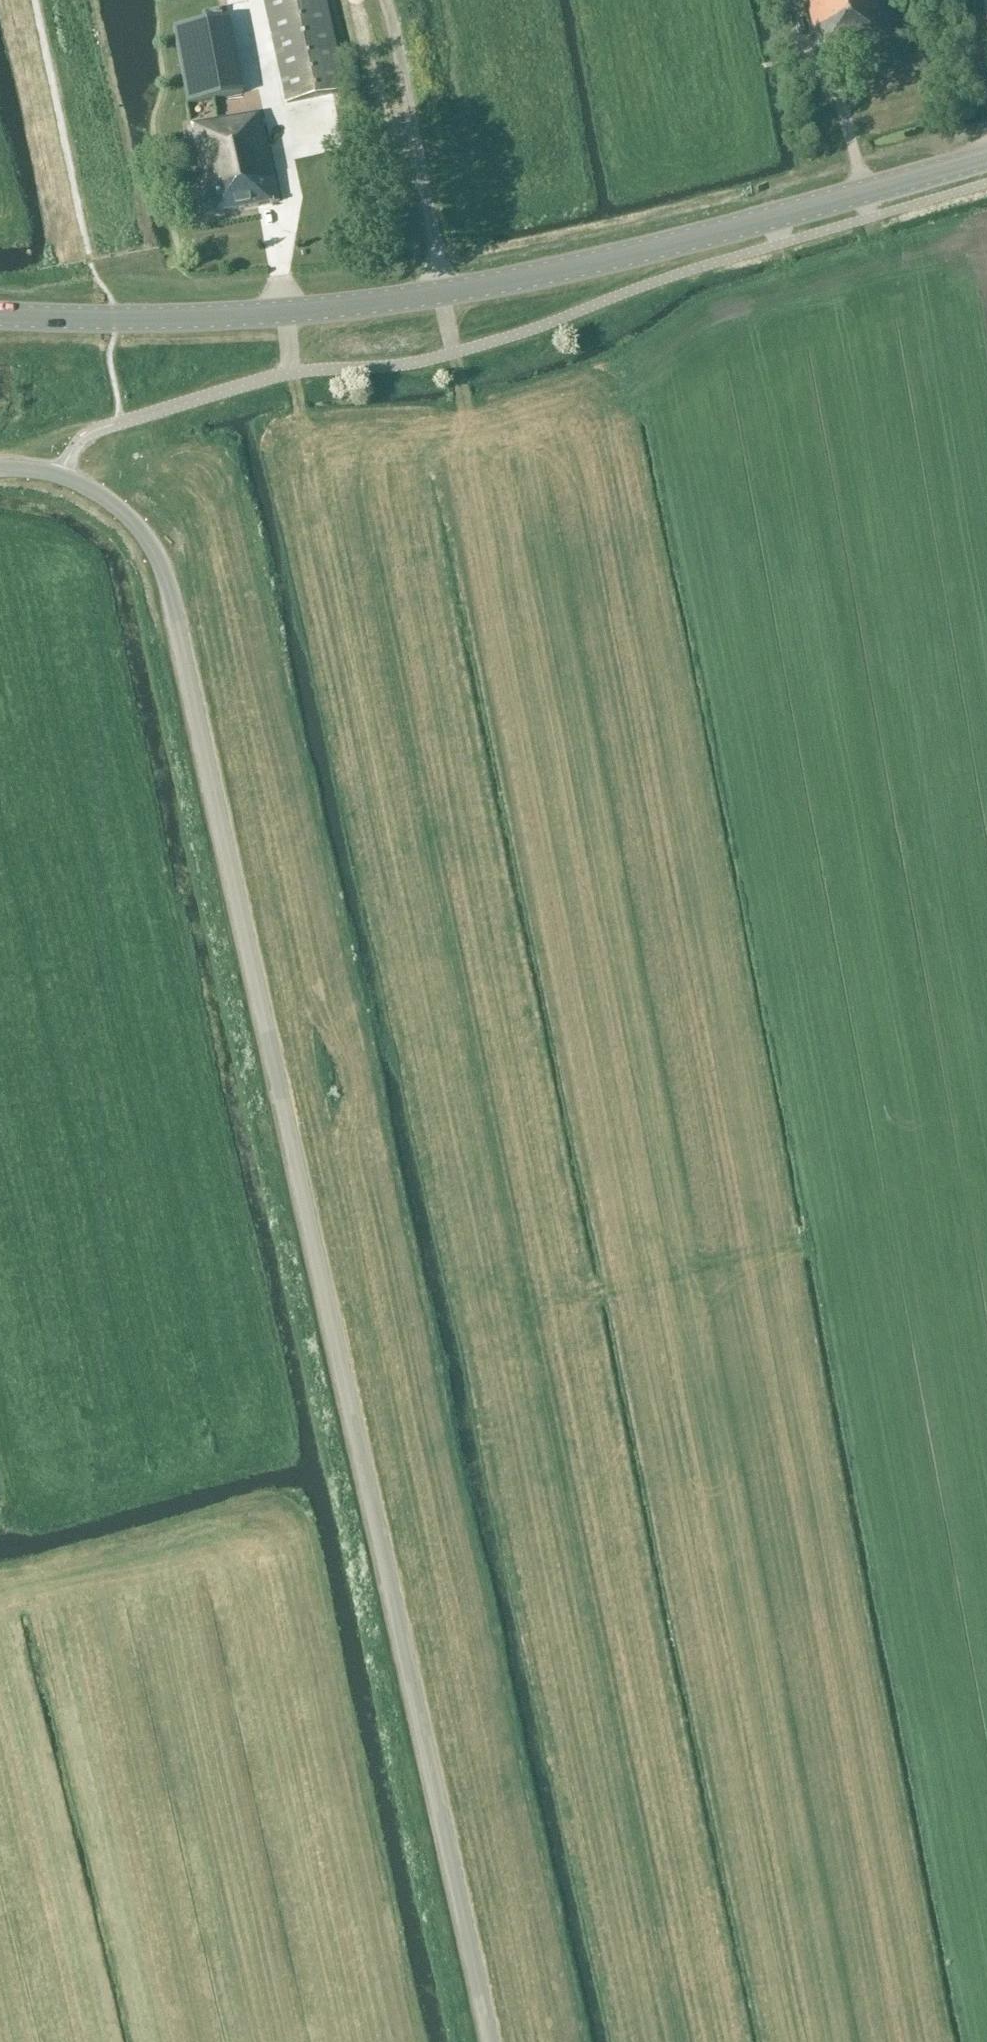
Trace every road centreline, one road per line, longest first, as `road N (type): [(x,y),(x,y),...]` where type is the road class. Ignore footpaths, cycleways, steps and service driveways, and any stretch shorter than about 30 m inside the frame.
road 1 (unclassified): [(0,467),(35,469),(97,495),(129,518),(172,587),(483,2041)]
road 2 (secondary): [(287,315),(431,300),(613,264),(986,164)]
road 3 (secondary): [(287,315),(0,315)]

